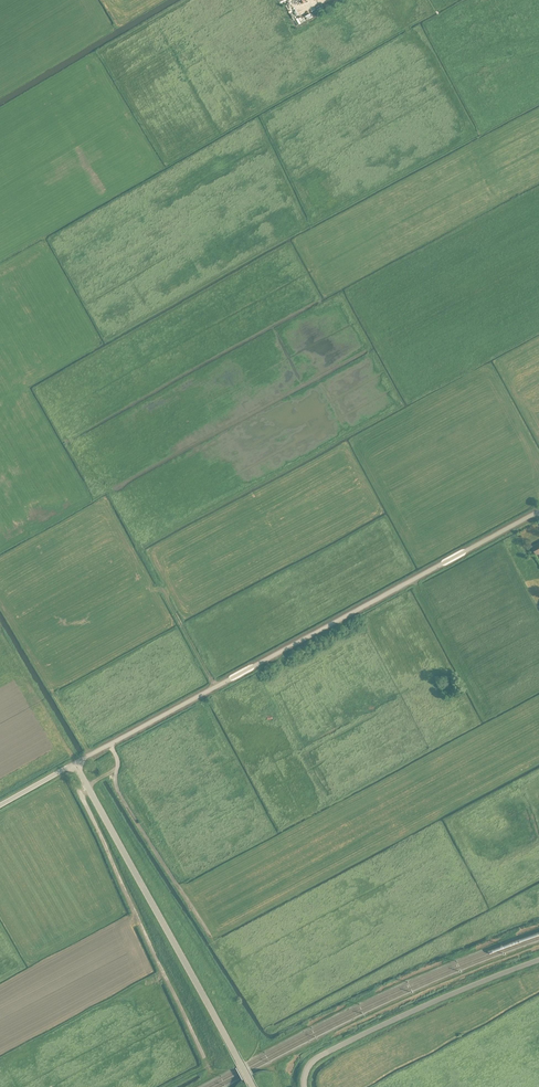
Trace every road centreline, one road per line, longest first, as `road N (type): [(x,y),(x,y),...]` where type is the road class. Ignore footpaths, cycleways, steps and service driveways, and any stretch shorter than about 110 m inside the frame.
road 1 (unclassified): [(76,763),(538,512)]
road 2 (unclassified): [(253,1086),(76,763)]
road 3 (track): [(117,770),(80,792),(204,1056)]
road 4 (unclassified): [(538,960),(317,1057),(304,1086)]
road 5 (track): [(110,744),(118,790),(213,941)]

